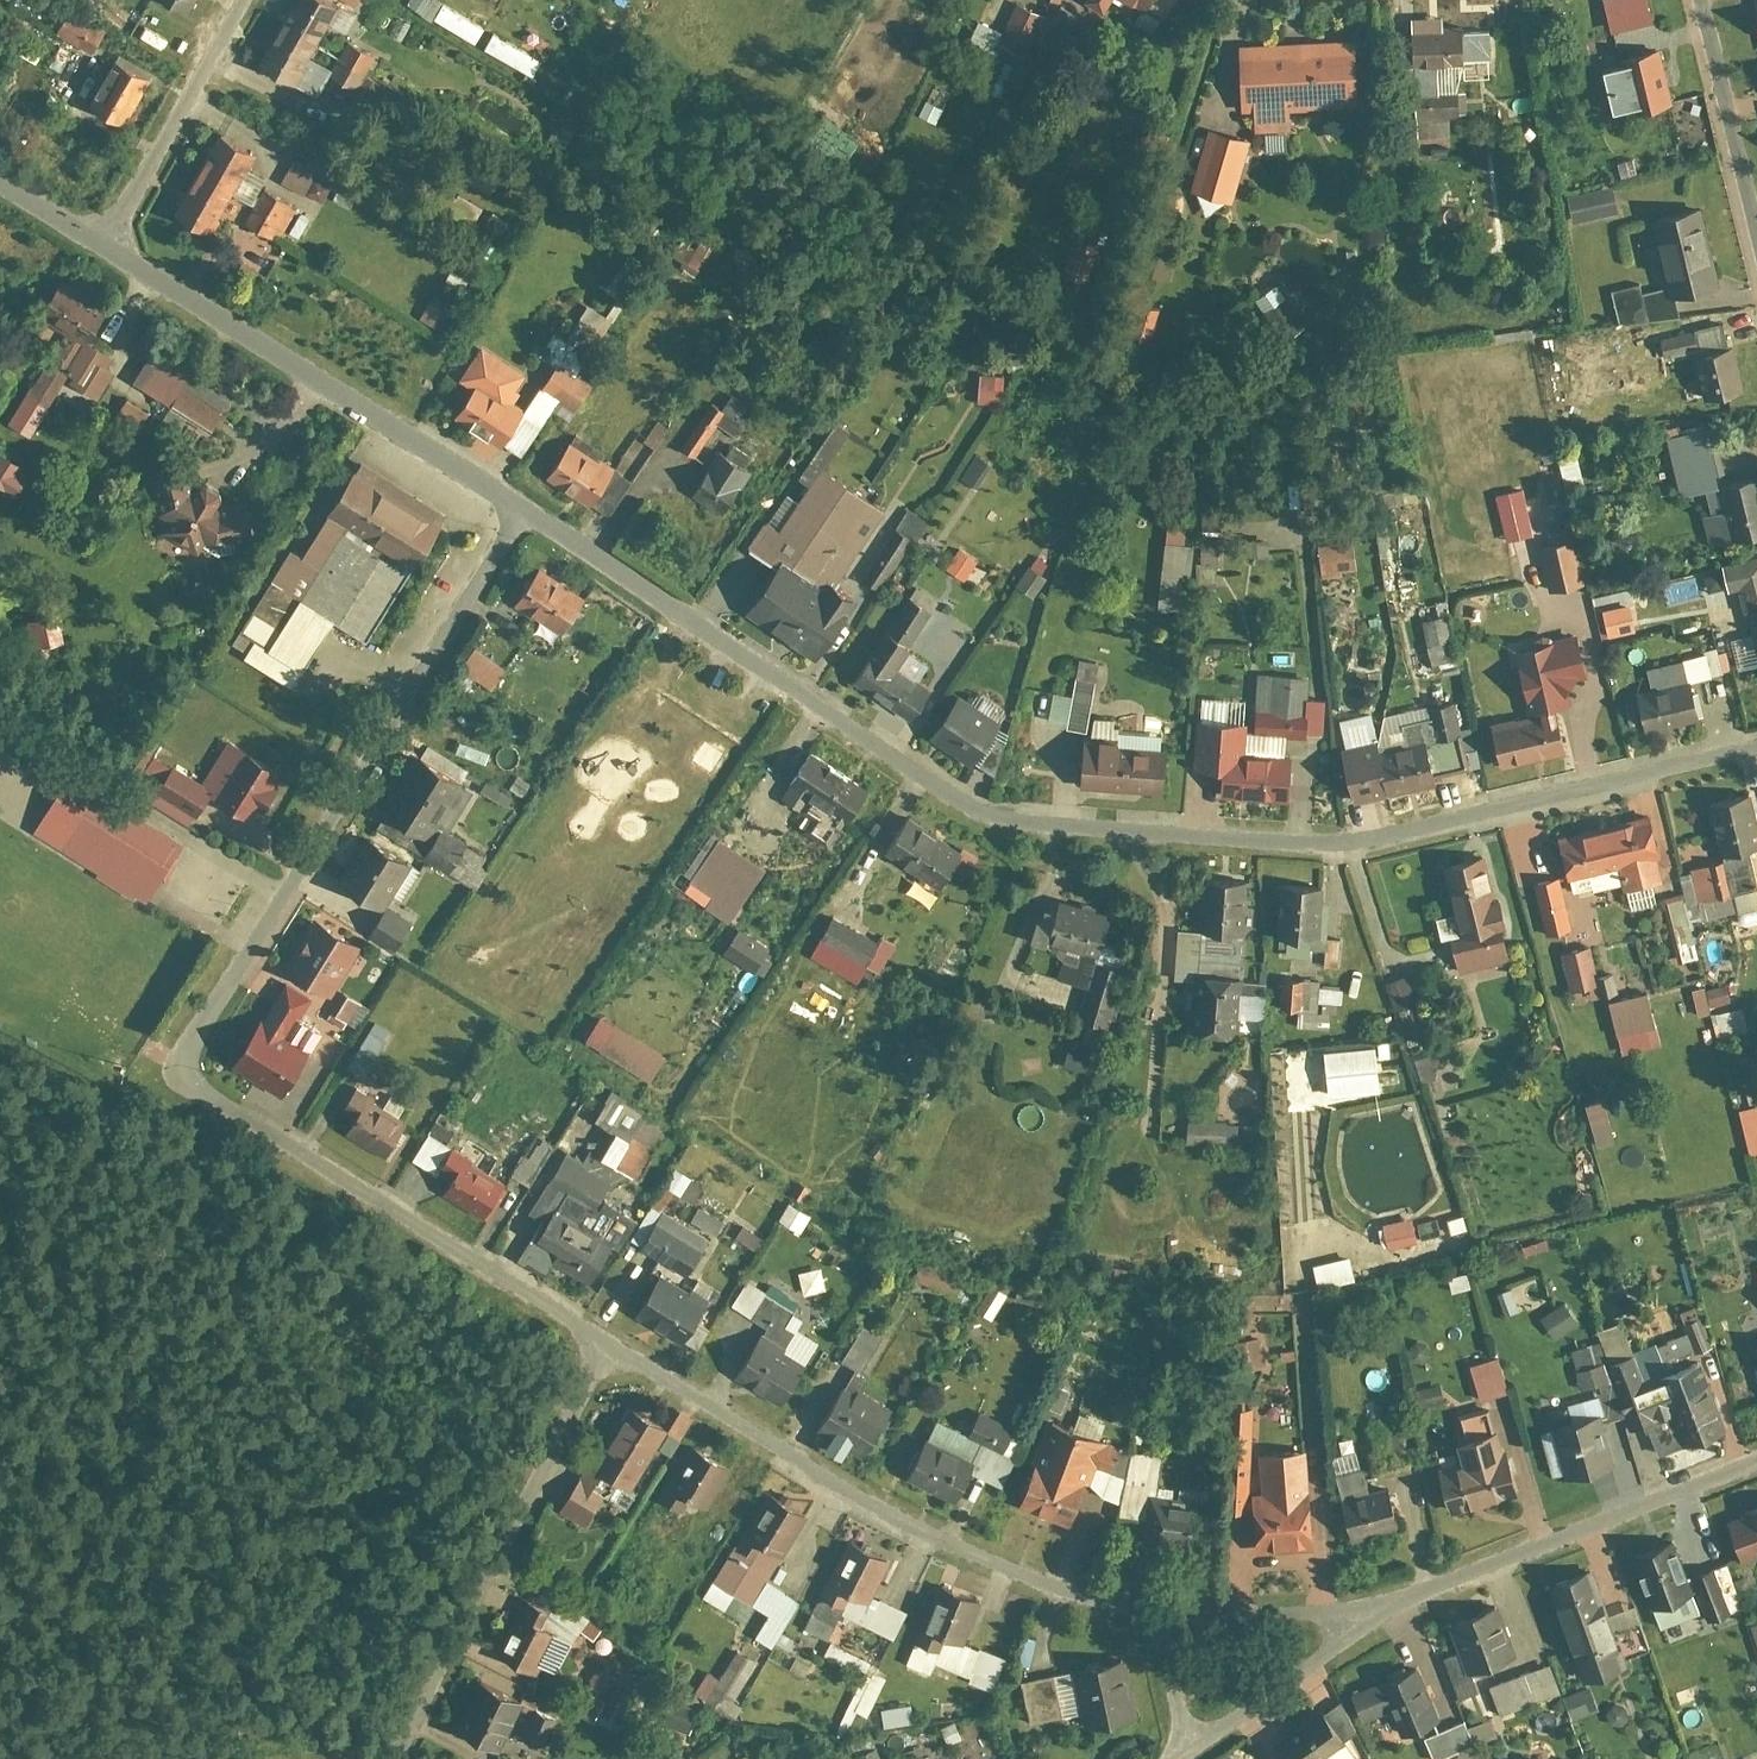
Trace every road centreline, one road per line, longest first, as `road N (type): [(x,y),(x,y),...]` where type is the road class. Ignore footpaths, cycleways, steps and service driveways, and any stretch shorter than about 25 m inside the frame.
road 1 (residential): [(524,513),(984,819),(1343,849),(1756,748)]
road 2 (residential): [(524,513),(170,1072),(603,1356)]
road 3 (residential): [(603,1356),(885,1523),(1016,1580),(1155,1616)]
road 4 (residential): [(101,245),(524,513)]
road 5 (residential): [(395,1758),(603,1356)]
road 6 (residential): [(1365,1610),(1756,1465)]
road 7 (residential): [(246,0),(101,245)]
road 8 (residential): [(1701,0),(1756,231)]
road 9 (residential): [(1365,1610),(1329,1656),(1189,1758)]
road 10 (residential): [(1155,1616),(1247,1623),(1365,1610)]
road 11 (residential): [(1155,1616),(1189,1758)]

